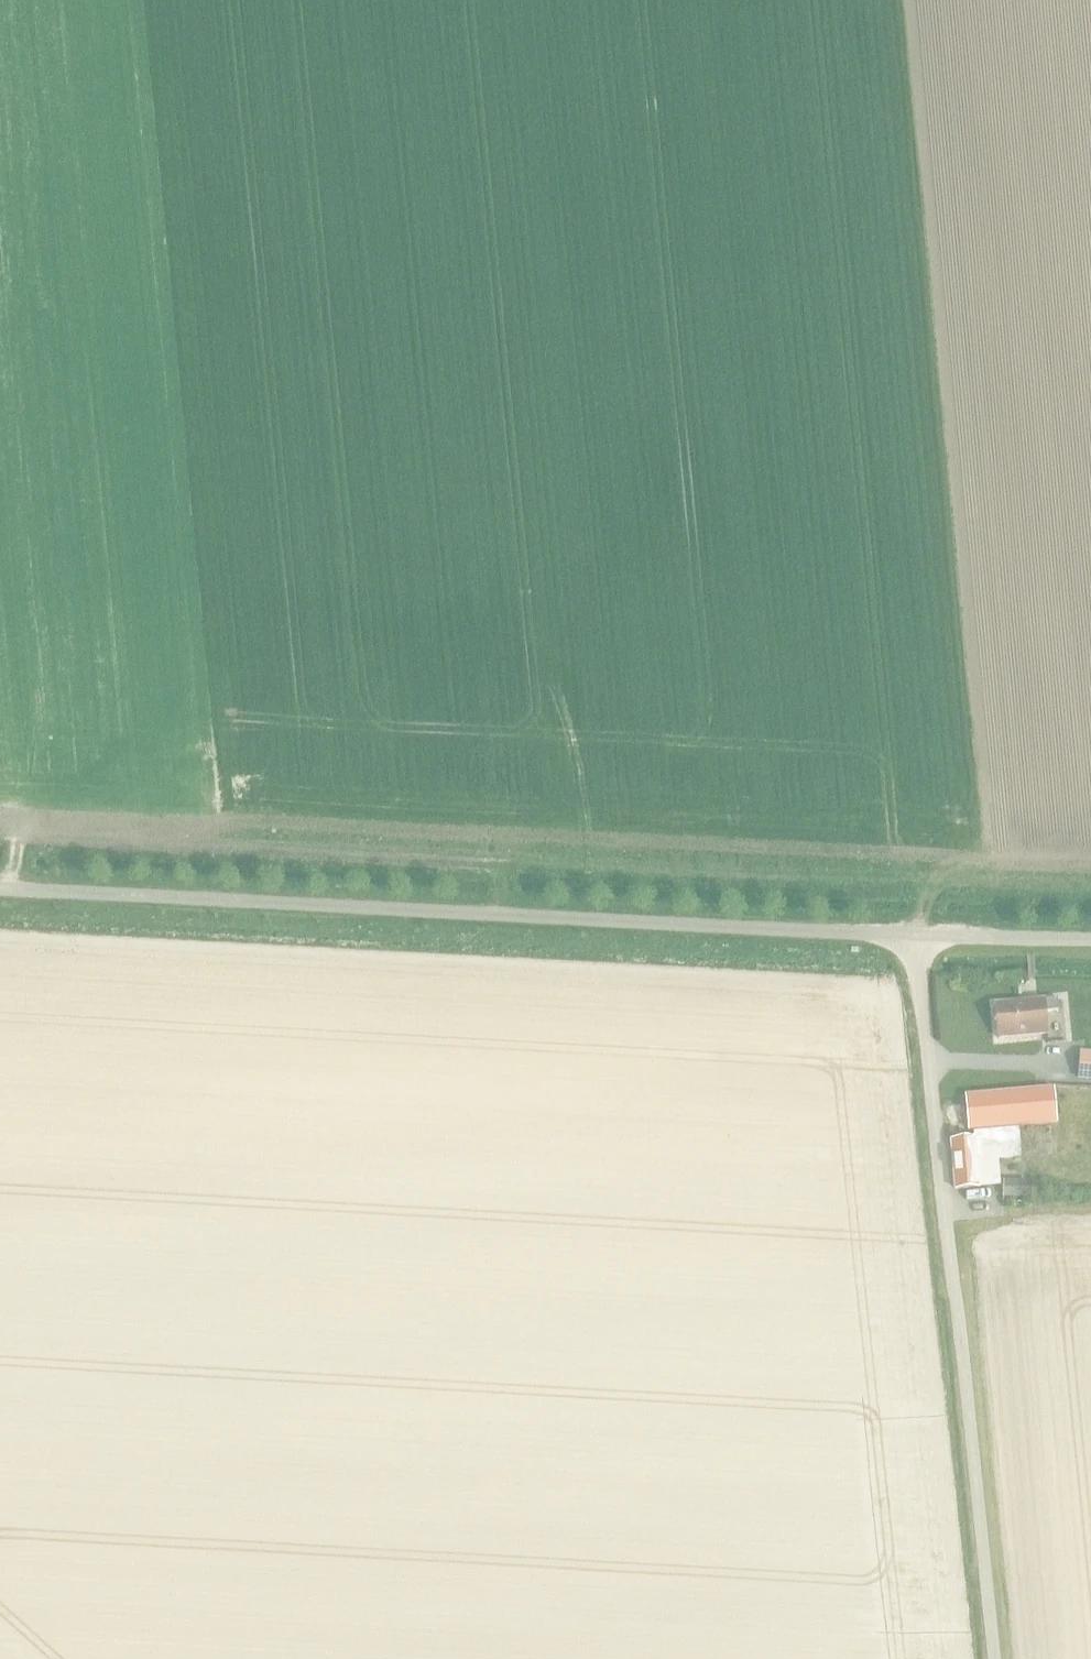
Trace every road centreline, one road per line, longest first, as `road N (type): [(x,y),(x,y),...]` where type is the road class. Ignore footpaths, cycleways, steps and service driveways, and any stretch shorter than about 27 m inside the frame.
road 1 (unclassified): [(920,936),(0,889)]
road 2 (unclassified): [(992,1658),(920,936)]
road 3 (unclassified): [(1090,939),(920,936)]

